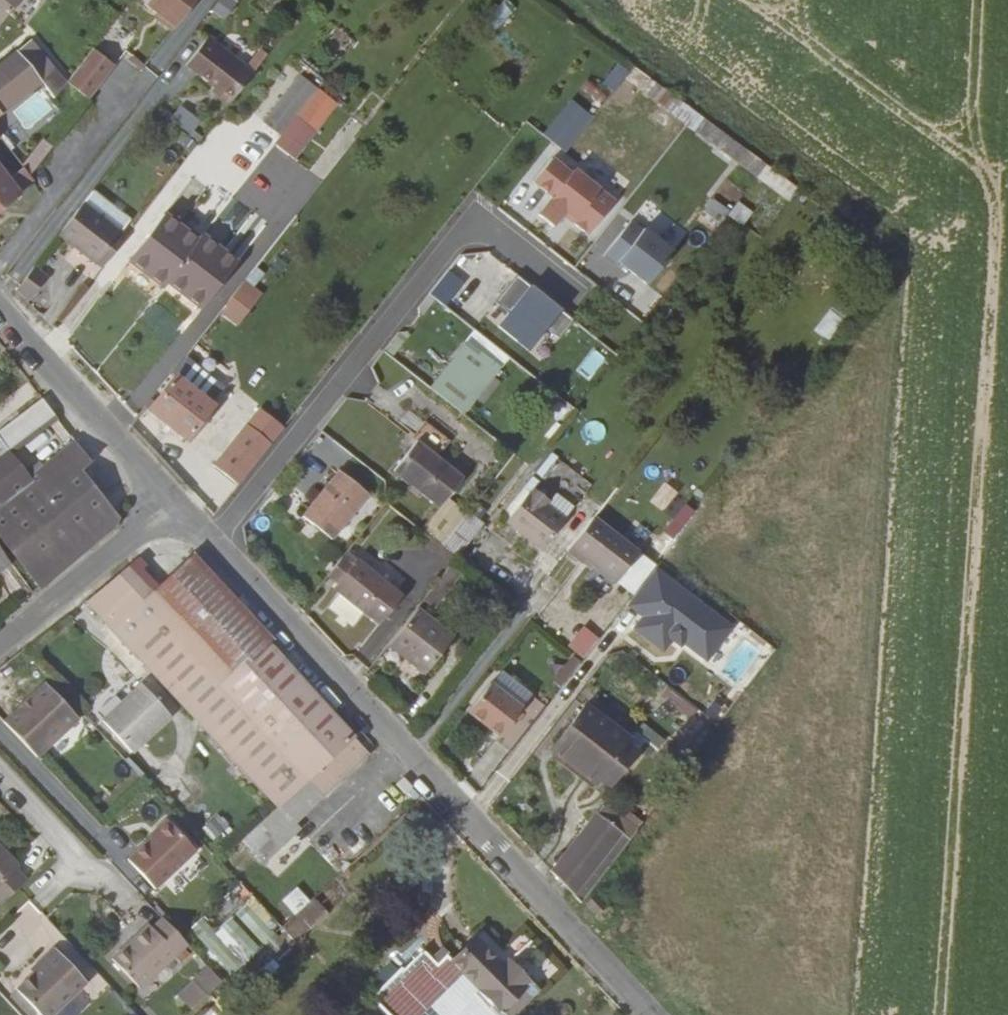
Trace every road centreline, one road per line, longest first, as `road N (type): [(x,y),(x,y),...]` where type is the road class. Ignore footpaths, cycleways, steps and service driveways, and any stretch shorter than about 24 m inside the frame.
road 1 (tertiary): [(657,1014),(214,542)]
road 2 (residential): [(214,542),(478,218),(573,286)]
road 3 (tertiary): [(175,501),(0,305)]
road 4 (residential): [(175,501),(0,644)]
road 5 (residential): [(0,772),(93,869)]

